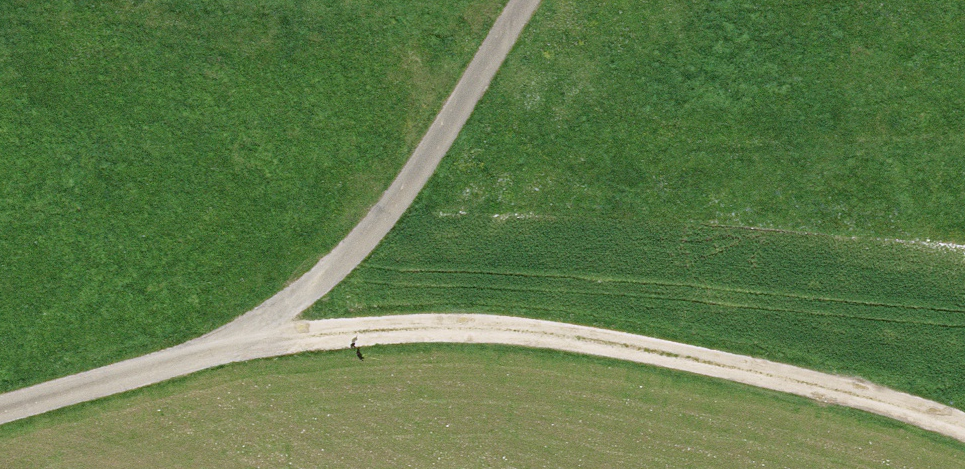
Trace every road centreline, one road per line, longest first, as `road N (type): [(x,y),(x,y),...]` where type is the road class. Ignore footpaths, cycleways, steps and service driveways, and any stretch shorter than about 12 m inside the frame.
road 1 (track): [(235,350),(330,334),(529,331),(803,382),(964,432)]
road 2 (track): [(235,350),(334,272),(392,205),(533,0)]
road 3 (unclassified): [(0,412),(235,350)]

